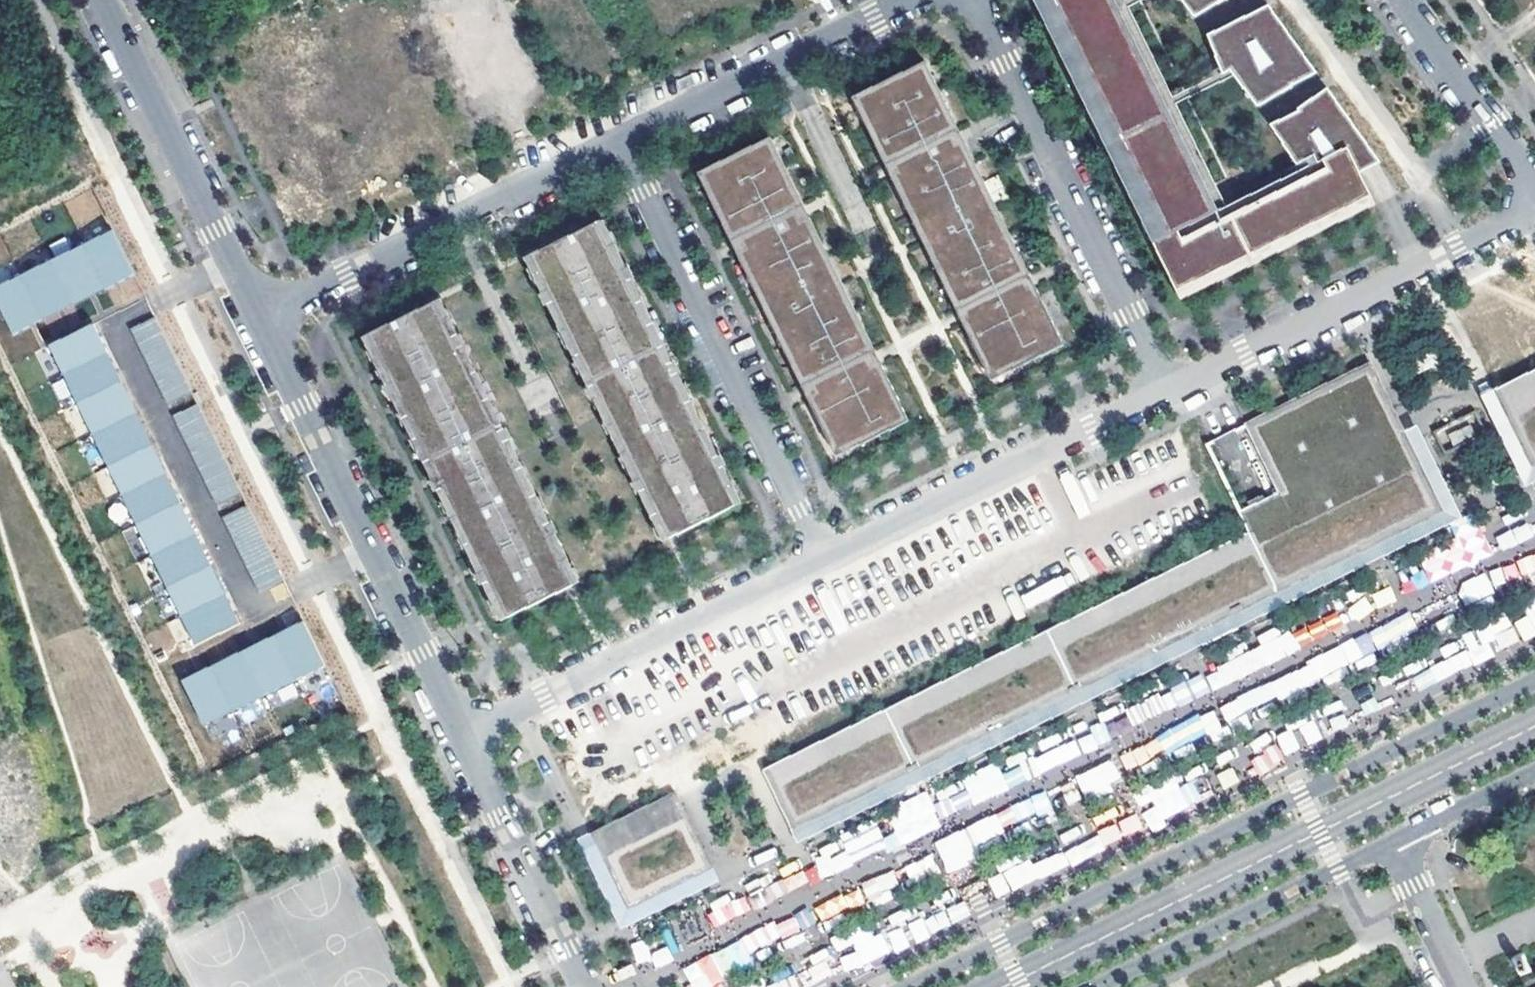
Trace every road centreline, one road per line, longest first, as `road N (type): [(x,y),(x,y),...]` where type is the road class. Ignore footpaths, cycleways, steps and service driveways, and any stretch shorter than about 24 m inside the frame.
road 1 (tertiary): [(1534,680),(911,986)]
road 2 (residential): [(373,550),(250,609),(111,322),(233,263)]
road 3 (residential): [(621,142),(825,563)]
road 4 (residential): [(972,0),(1168,393)]
road 5 (residential): [(1168,393),(1534,212)]
road 6 (residential): [(260,320),(621,142)]
road 7 (residential): [(465,741),(825,563)]
road 8 (residential): [(290,0),(345,115),(586,0)]
road 9 (residential): [(825,563),(1168,393)]
road 10 (tertiary): [(1097,986),(1395,841)]
road 11 (residential): [(621,142),(908,0)]
road 12 (residential): [(104,0),(233,263)]
road 13 (residential): [(465,741),(585,986)]
road 14 (residential): [(260,320),(373,550)]
road 15 (residential): [(1534,184),(1407,0)]
road 16 (residential): [(373,550),(465,741)]
road 17 (residential): [(1395,841),(1460,986)]
road 18 (tertiary): [(1395,841),(1534,773)]

